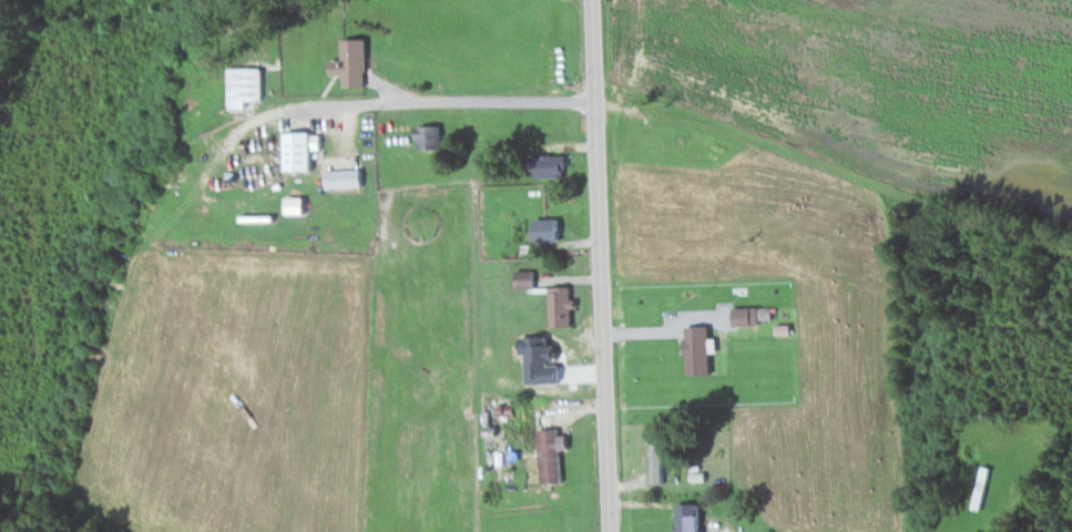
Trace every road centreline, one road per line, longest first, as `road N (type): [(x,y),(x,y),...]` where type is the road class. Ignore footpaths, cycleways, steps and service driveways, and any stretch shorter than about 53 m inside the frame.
road 1 (secondary): [(608,531),(594,0)]

